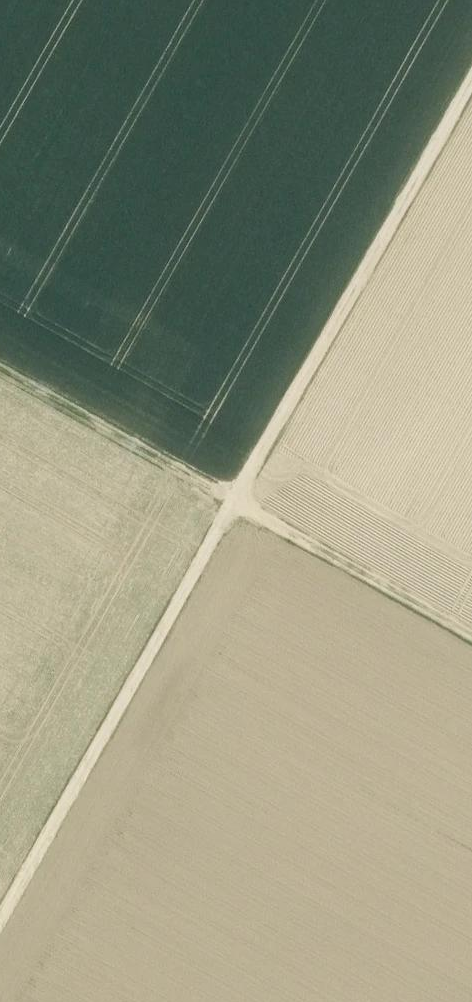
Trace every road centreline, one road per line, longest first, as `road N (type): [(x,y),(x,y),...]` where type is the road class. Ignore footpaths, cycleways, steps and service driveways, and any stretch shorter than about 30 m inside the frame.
road 1 (track): [(0,896),(471,71)]
road 2 (track): [(0,372),(471,638)]

